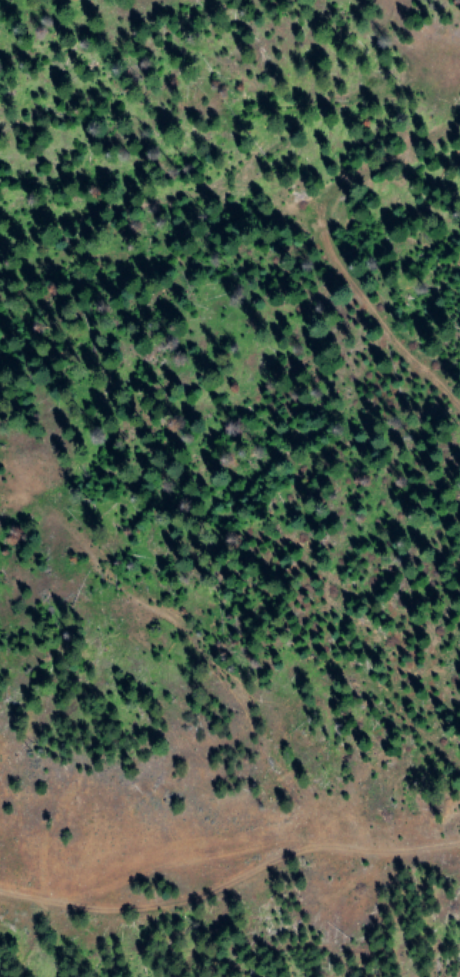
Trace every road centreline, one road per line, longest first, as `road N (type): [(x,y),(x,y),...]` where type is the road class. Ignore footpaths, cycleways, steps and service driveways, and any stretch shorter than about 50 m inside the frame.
road 1 (track): [(459,878),(246,899),(0,898)]
road 2 (track): [(459,202),(427,238),(427,323),(459,356)]

